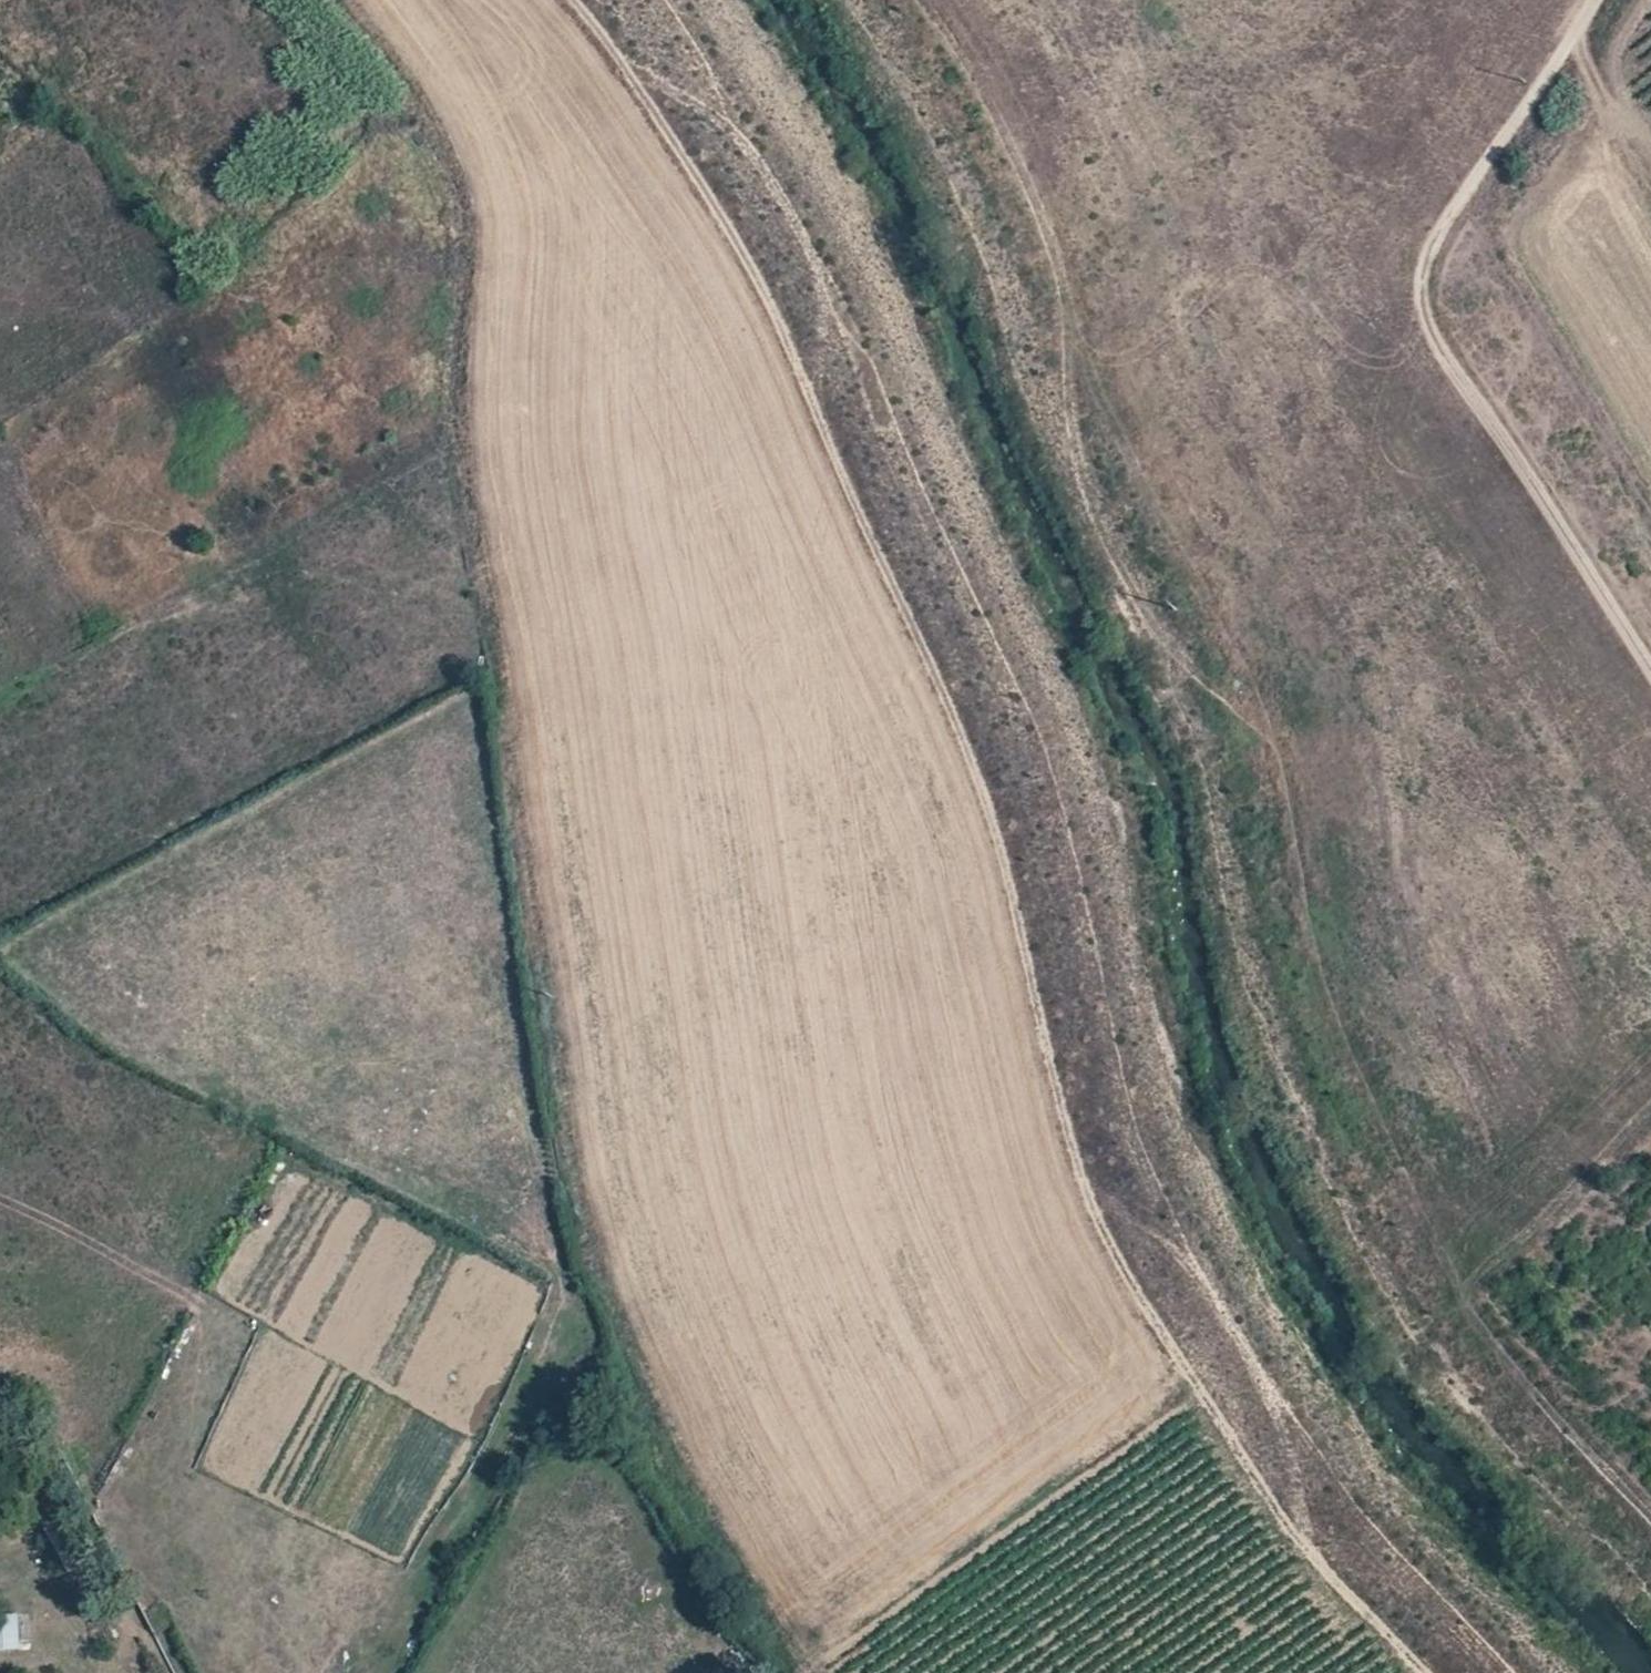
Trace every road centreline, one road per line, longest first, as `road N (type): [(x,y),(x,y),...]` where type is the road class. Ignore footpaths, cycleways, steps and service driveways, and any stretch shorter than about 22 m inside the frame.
road 1 (track): [(806,1672),(721,1550),(660,1433),(609,1315),(569,1174),(506,751),(503,665),(452,453),(466,242),(453,179),(414,104),(329,0)]
road 2 (track): [(1513,1672),(1335,1499),(1280,1432),(1258,1380),(1231,1373),(813,1672)]
road 3 (track): [(1594,0),(1446,221),(1424,273),(1426,313),(1459,377),(1650,660)]

